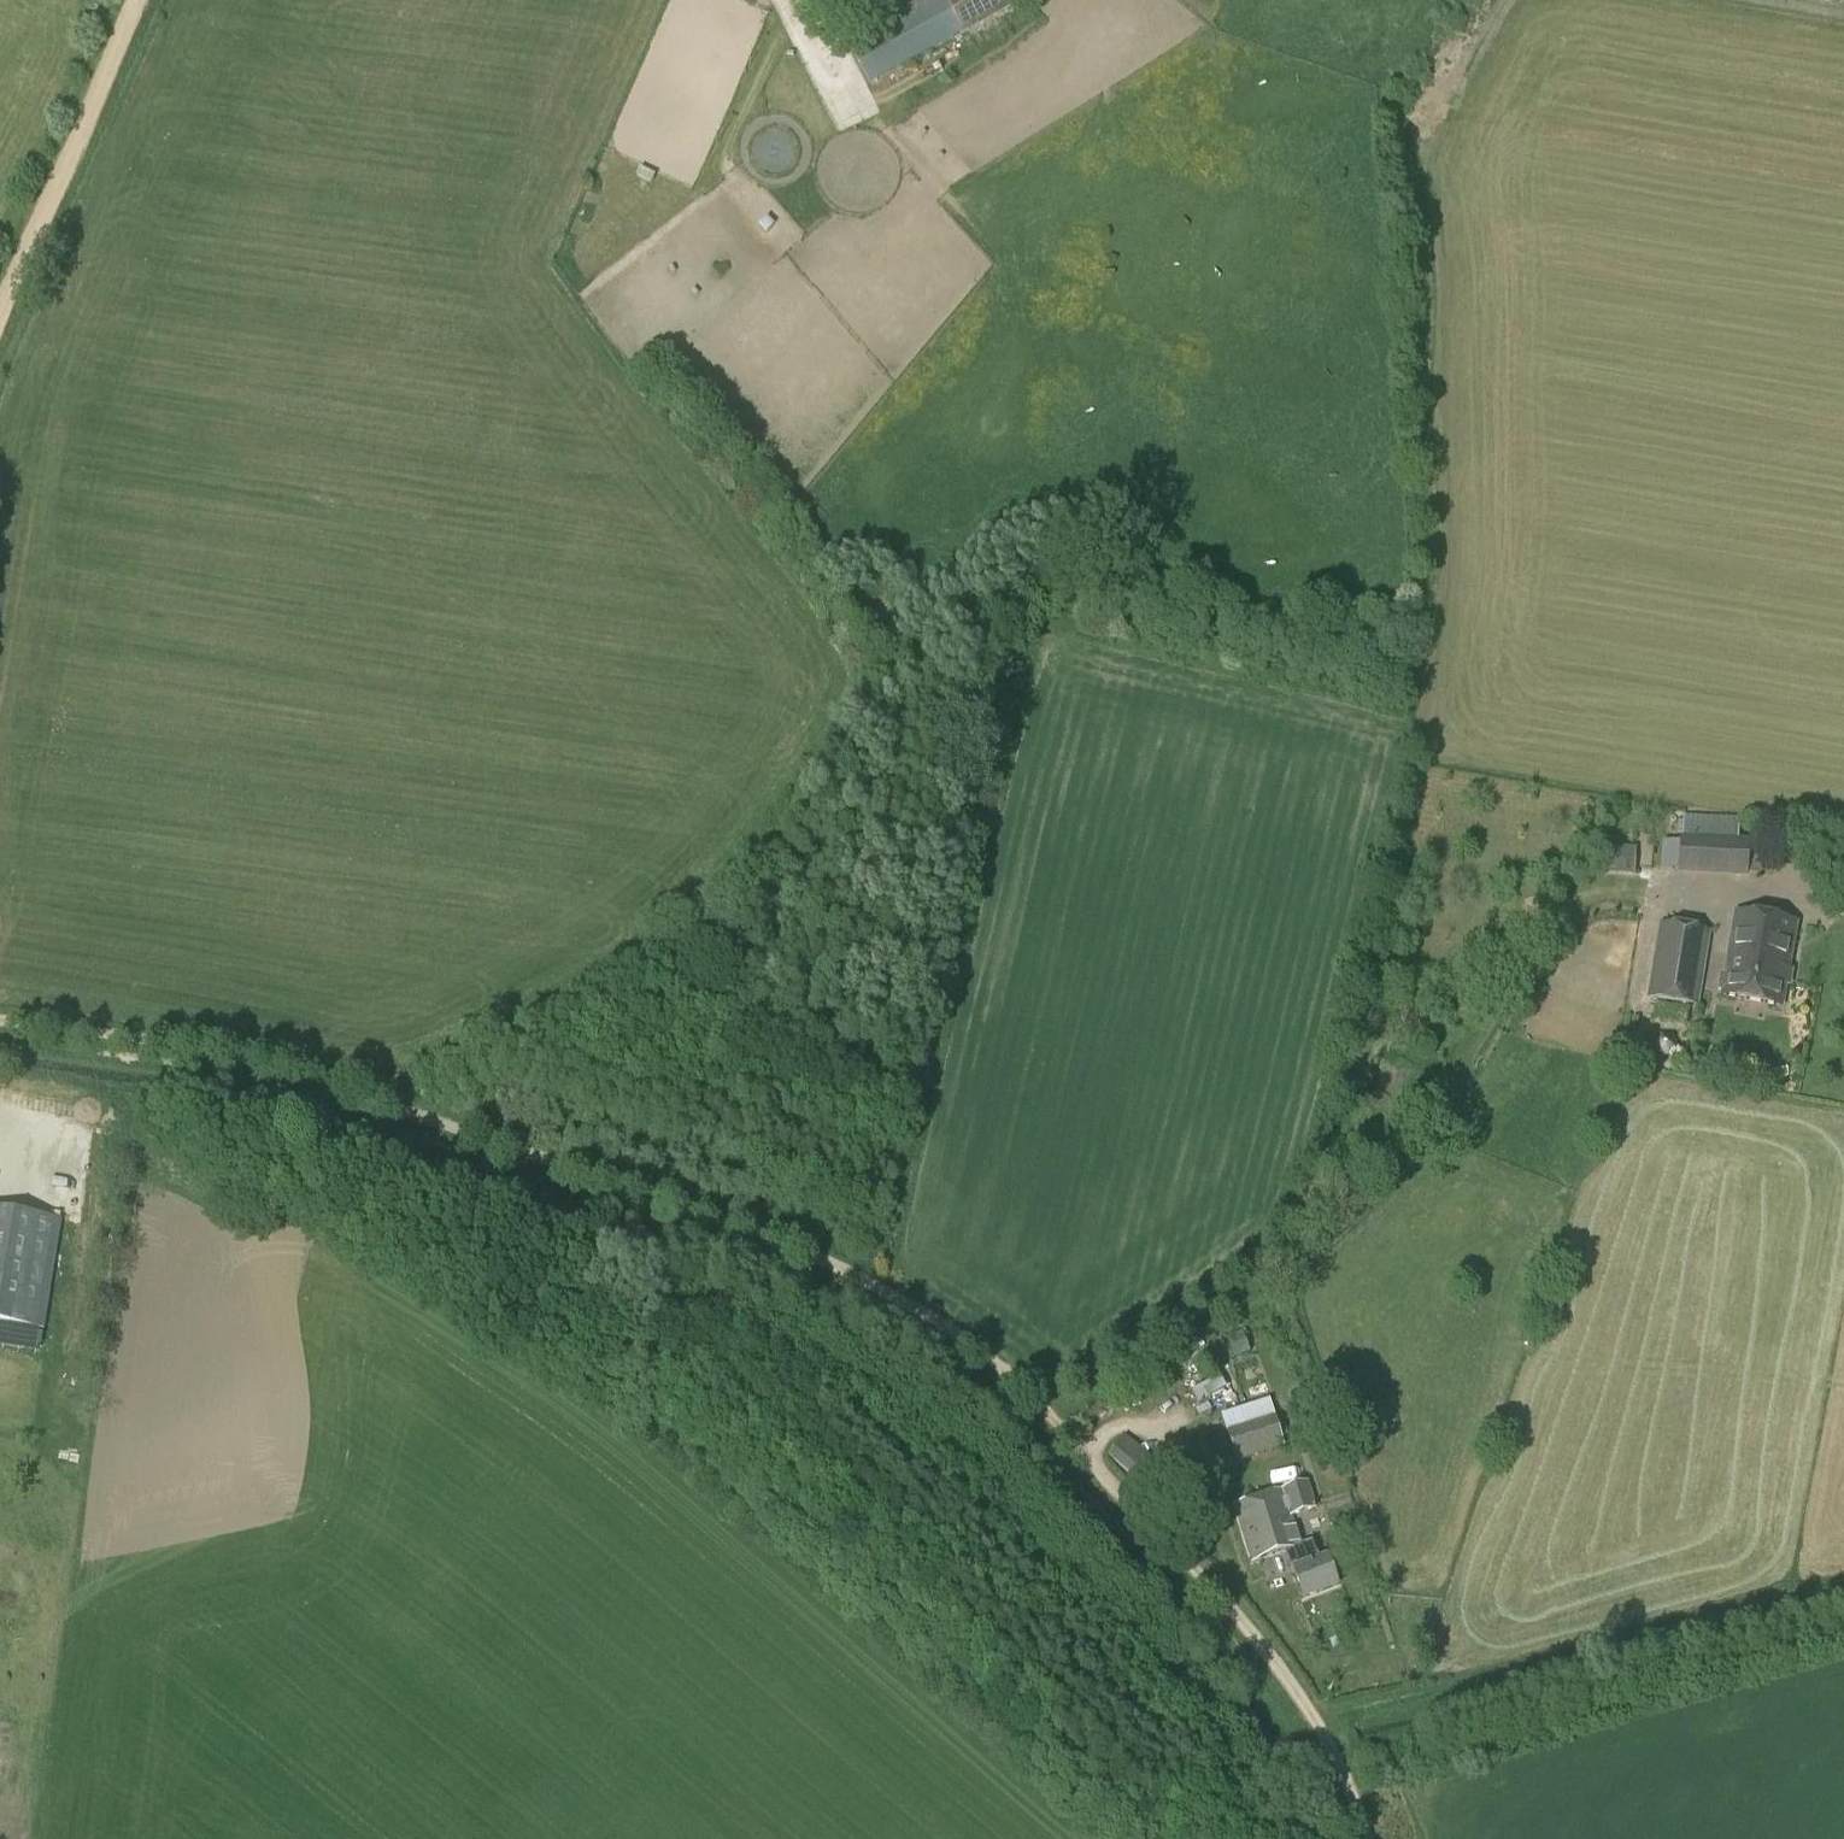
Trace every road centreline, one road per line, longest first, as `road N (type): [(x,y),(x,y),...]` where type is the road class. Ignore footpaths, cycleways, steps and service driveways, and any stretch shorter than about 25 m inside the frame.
road 1 (track): [(1376,1838),(1326,1727),(1233,1604),(1016,1379),(888,1287),(740,1221),(288,1065),(0,1011)]
road 2 (track): [(0,314),(137,0)]

